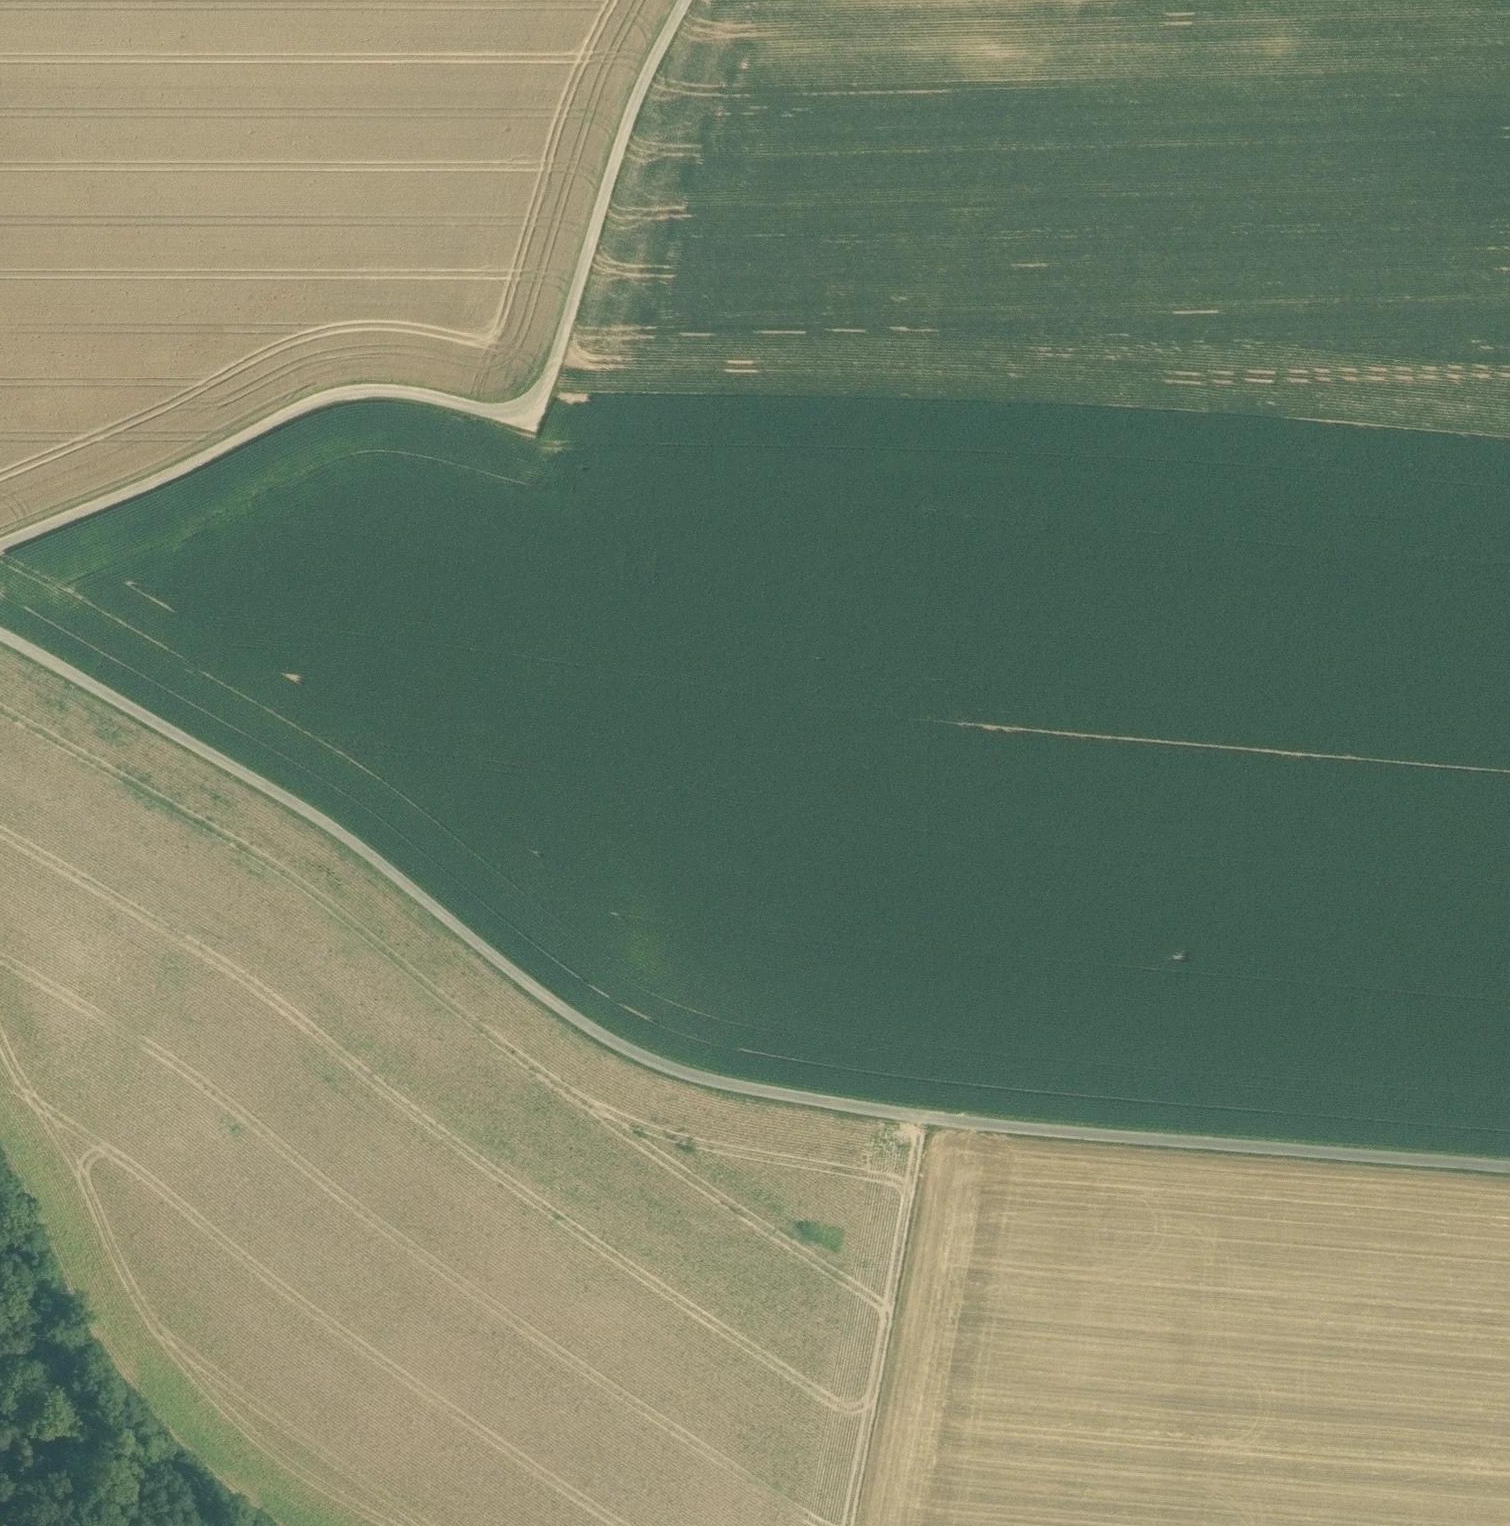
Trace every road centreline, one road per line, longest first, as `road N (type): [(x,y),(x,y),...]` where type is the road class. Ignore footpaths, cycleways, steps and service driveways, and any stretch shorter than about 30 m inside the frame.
road 1 (track): [(1509,1166),(977,1124),(801,1098),(654,1064),(538,998),(344,835),(150,723),(47,650),(0,630)]
road 2 (unclassified): [(683,0),(640,84),(532,420),(412,392),(333,394),(182,471),(0,546)]
road 3 (secondary): [(0,551),(374,291),(502,0)]

